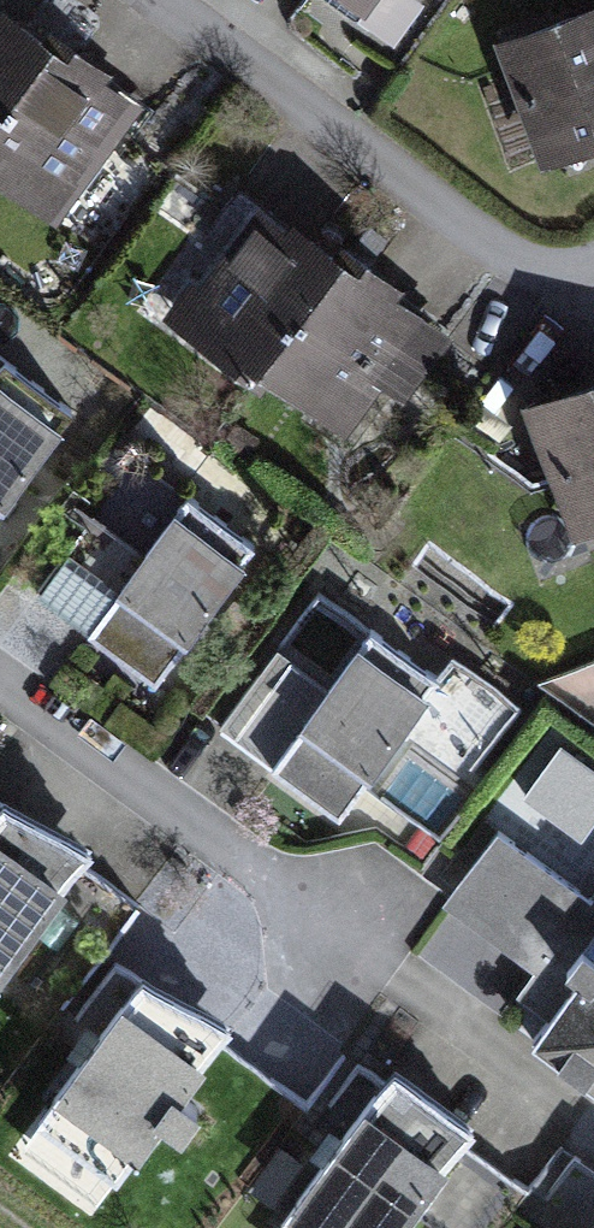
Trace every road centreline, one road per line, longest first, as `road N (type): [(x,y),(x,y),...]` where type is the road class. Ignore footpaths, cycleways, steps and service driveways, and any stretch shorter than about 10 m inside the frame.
road 1 (residential): [(593,270),(509,267),(150,0)]
road 2 (residential): [(0,678),(377,951)]

